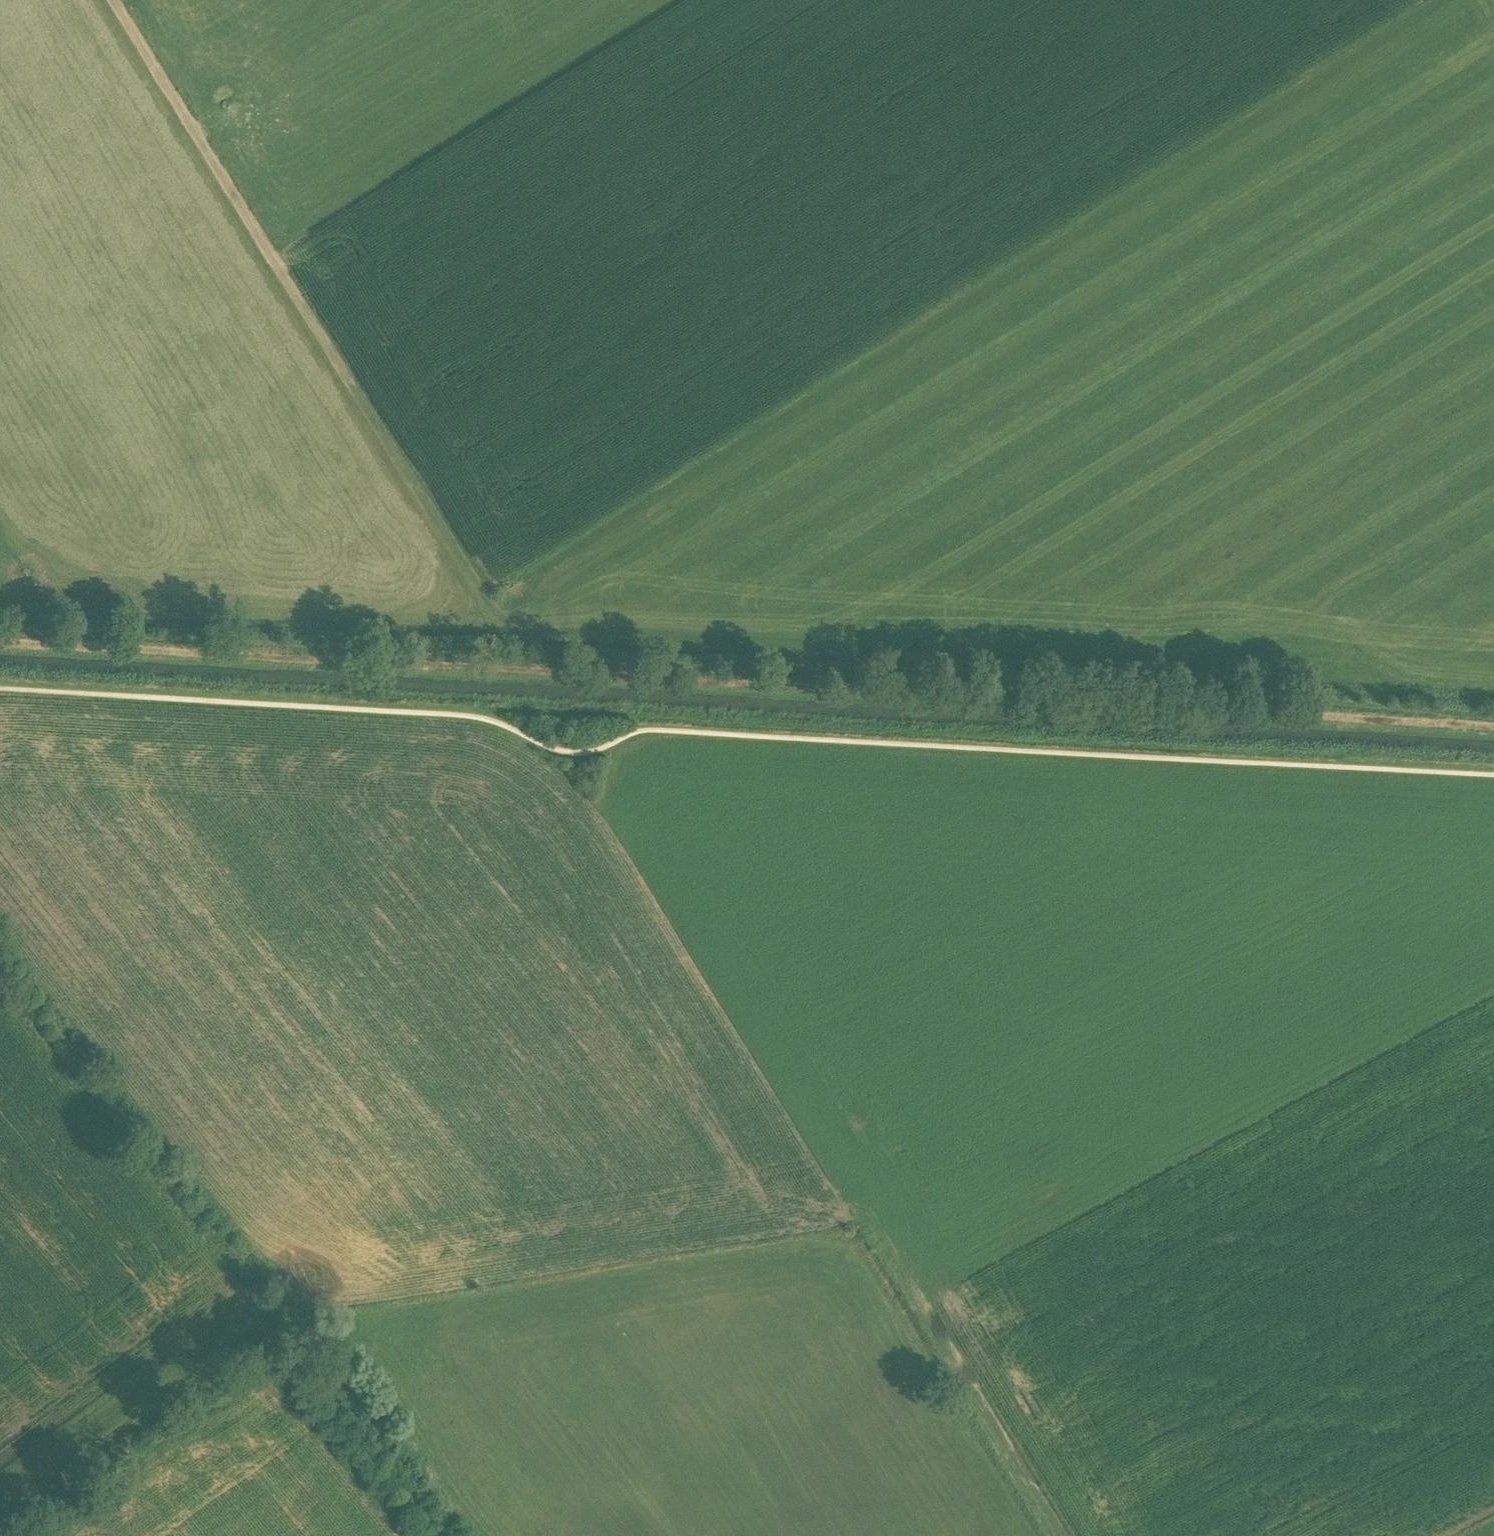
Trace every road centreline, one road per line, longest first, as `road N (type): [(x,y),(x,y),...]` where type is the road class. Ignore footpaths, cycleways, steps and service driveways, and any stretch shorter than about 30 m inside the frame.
road 1 (track): [(0,636),(1493,716)]

